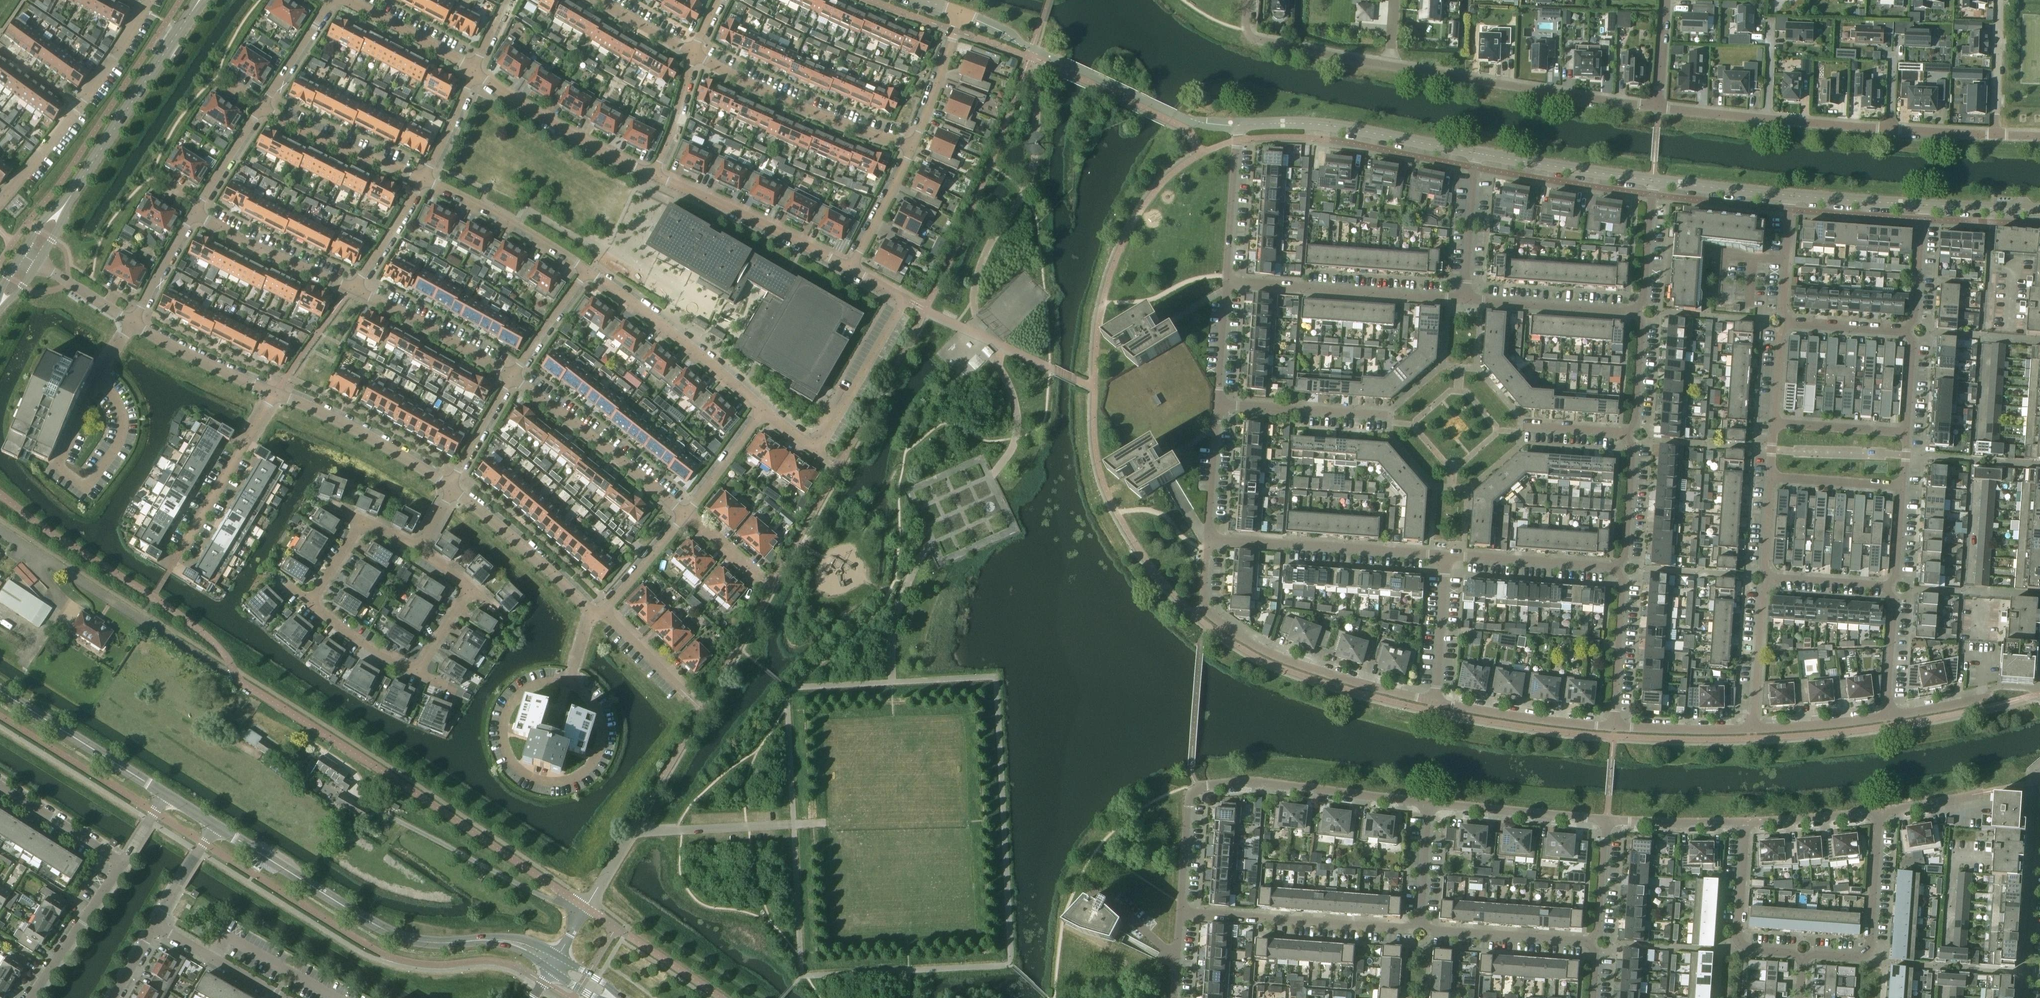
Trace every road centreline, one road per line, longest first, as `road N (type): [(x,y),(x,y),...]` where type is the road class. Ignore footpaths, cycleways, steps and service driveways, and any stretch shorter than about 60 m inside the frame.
road 1 (residential): [(0,531),(586,907)]
road 2 (residential): [(1656,106),(1266,41),(1247,34),(1249,0)]
road 3 (residential): [(2039,135),(1890,132),(1656,106)]
road 4 (residential): [(1180,912),(1197,788),(1258,782),(1429,803)]
road 5 (residential): [(569,685),(534,686),(508,710),(508,753),(533,777),(576,776),(599,750),(600,715),(577,689)]
road 6 (tertiary): [(472,941),(396,936),(215,826)]
road 7 (residential): [(1203,607),(1267,652),(1434,701)]
road 8 (residential): [(0,201),(108,70),(148,0)]
road 9 (residential): [(1476,153),(1320,123),(1237,124)]
road 10 (residential): [(1180,912),(1420,922)]
road 11 (residential): [(693,52),(829,121),(912,148)]
road 12 (residential): [(1465,298),(1226,283)]
road 13 (residential): [(1208,539),(1446,556)]
road 14 (residential): [(824,440),(905,299),(850,268)]
road 15 (residential): [(763,412),(586,272)]
road 16 (residential): [(511,377),(685,514)]
road 17 (residential): [(850,268),(653,174)]
road 18 (tertiary): [(72,193),(191,13)]
road 19 (residential): [(653,174),(563,131),(473,70)]
road 20 (residential): [(1802,960),(1859,957),(1871,945),(1879,812)]
road 21 (residential): [(451,488),(363,434),(275,394)]
road 22 (tertiary): [(164,795),(0,692)]
road 23 (residential): [(586,272),(423,177)]
road 24 (residential): [(592,611),(451,488)]
road 25 (residential): [(180,552),(275,394)]
road 26 (residential): [(1434,701),(1614,727)]
road 27 (residential): [(354,288),(511,377)]
road 28 (residential): [(1654,181),(1476,153)]
road 29 (residential): [(192,213),(354,288)]
road 30 (residential): [(1429,803),(1606,820)]
road 31 (residential): [(912,148),(957,13),(924,0)]
road 32 (residential): [(423,177),(262,107)]
road 33 (residential): [(1392,417),(1217,404)]
road 34 (residential): [(1420,922),(1591,942)]
road 35 (residential): [(1446,556),(1617,567)]
road 36 (residential): [(1635,311),(1465,298)]
road 37 (residential): [(30,997),(123,863)]
road 38 (residential): [(1614,727),(1623,581),(1617,567)]
road 39 (residential): [(133,323),(58,466)]
road 40 (residential): [(1226,283),(1237,124)]
road 41 (residential): [(275,394),(133,323)]
road 42 (residential): [(1752,729),(1762,592),(1771,578)]
road 43 (residential): [(473,70),(344,0)]
road 44 (residential): [(282,997),(155,925)]
road 45 (residential): [(1434,701),(1446,556)]
road 46 (residential): [(1465,298),(1476,153)]
road 47 (residential): [(123,863),(0,786)]
road 48 (residential): [(1606,820),(1745,824)]
road 49 (residential): [(1614,727),(1752,729)]
road 50 (residential): [(1791,196),(1654,181)]
road 51 (residential): [(1617,567),(1633,446),(1626,433)]
road 52 (residential): [(1752,729),(1887,716)]
road 53 (residential): [(1208,539),(1217,404)]
road 54 (residential): [(850,268),(912,148)]
road 55 (residential): [(1745,824),(1879,812)]
road 56 (residential): [(1635,311),(1643,300),(1654,181)]
road 57 (residential): [(1771,477),(1903,487)]
road 58 (residential): [(1906,431),(1775,422)]
road 59 (residential): [(1922,205),(1791,196)]
road 60 (residential): [(354,288),(423,177)]
road 61 (residential): [(417,674),(309,603)]
road 62 (residential): [(511,377),(586,272)]
road 63 (residential): [(1887,716),(1888,587)]
road 64 (residential): [(685,514),(763,412)]
road 65 (residential): [(653,174),(693,52)]
road 66 (residential): [(1626,433),(1635,422),(1642,324),(1635,311)]
road 67 (residential): [(604,612),(685,514)]
road 68 (residential): [(192,213),(262,107)]
road 69 (residential): [(1907,331),(1922,205)]
road 70 (residential): [(262,107),(329,0)]
road 71 (residential): [(451,488),(511,377)]
road 72 (residential): [(1787,322),(1791,196)]
road 73 (residential): [(133,323),(192,213)]
road 74 (residential): [(1591,942),(1606,820)]
road 75 (residential): [(1217,404),(1226,283)]
road 76 (residential): [(1741,945),(1745,824)]
road 77 (residential): [(1787,322),(1907,331)]

